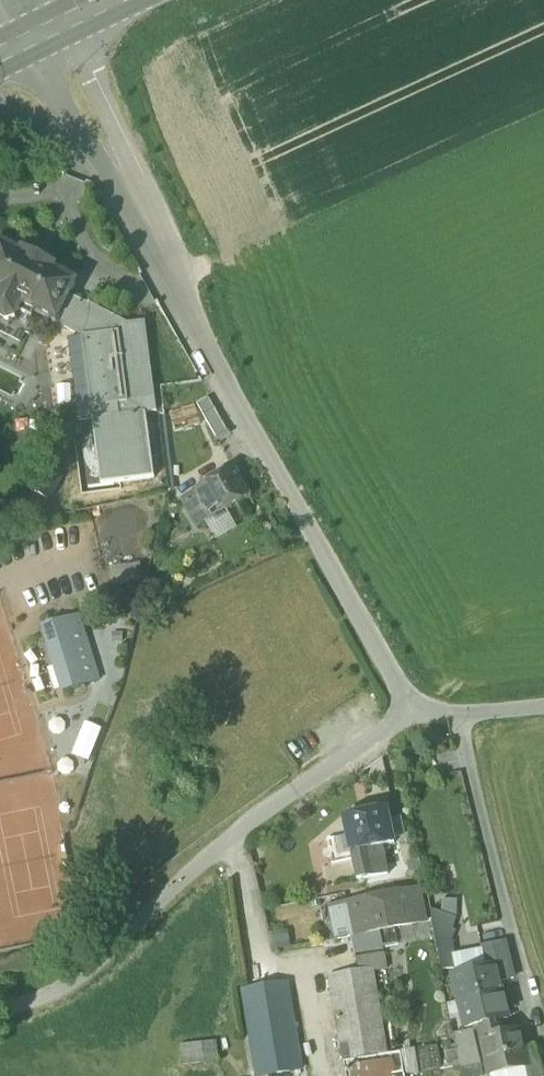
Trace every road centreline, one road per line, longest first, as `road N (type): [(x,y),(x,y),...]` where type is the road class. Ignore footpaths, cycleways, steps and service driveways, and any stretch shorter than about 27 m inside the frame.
road 1 (unclassified): [(144,213),(229,386),(412,711)]
road 2 (unclassified): [(0,1000),(63,986),(192,863),(412,711)]
road 3 (unclassified): [(26,45),(118,190),(144,213)]
road 4 (unclassified): [(144,213),(136,181),(58,30)]
road 5 (unclassified): [(412,711),(458,717),(543,708)]

